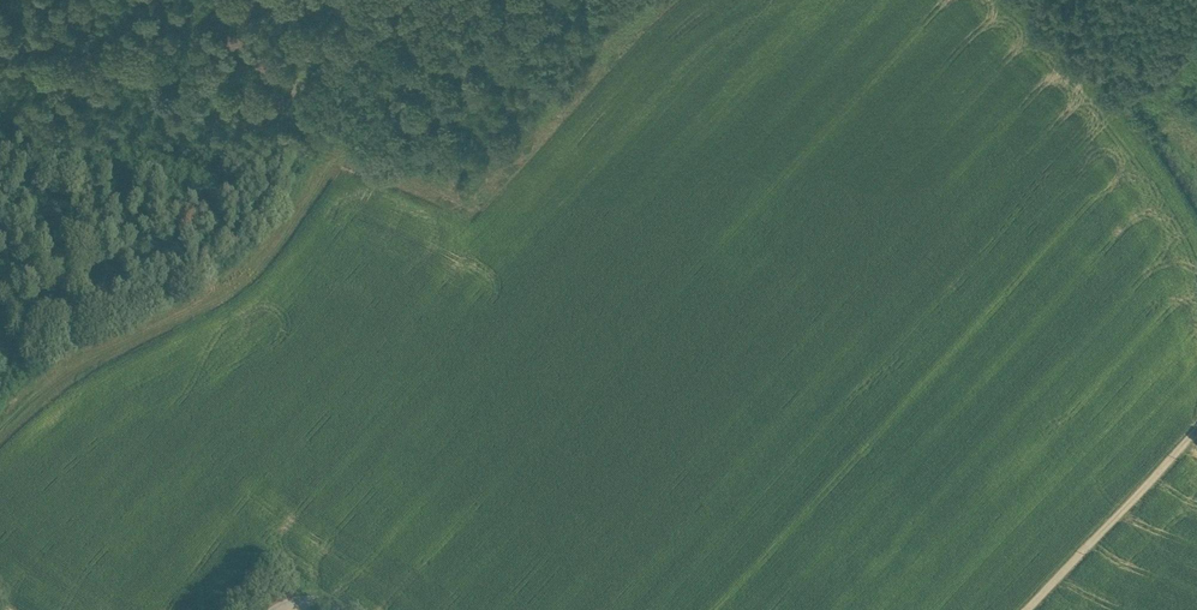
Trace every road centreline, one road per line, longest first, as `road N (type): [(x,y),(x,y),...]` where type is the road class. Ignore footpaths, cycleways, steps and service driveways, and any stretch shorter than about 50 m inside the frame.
road 1 (track): [(1048,609),(1196,449)]

